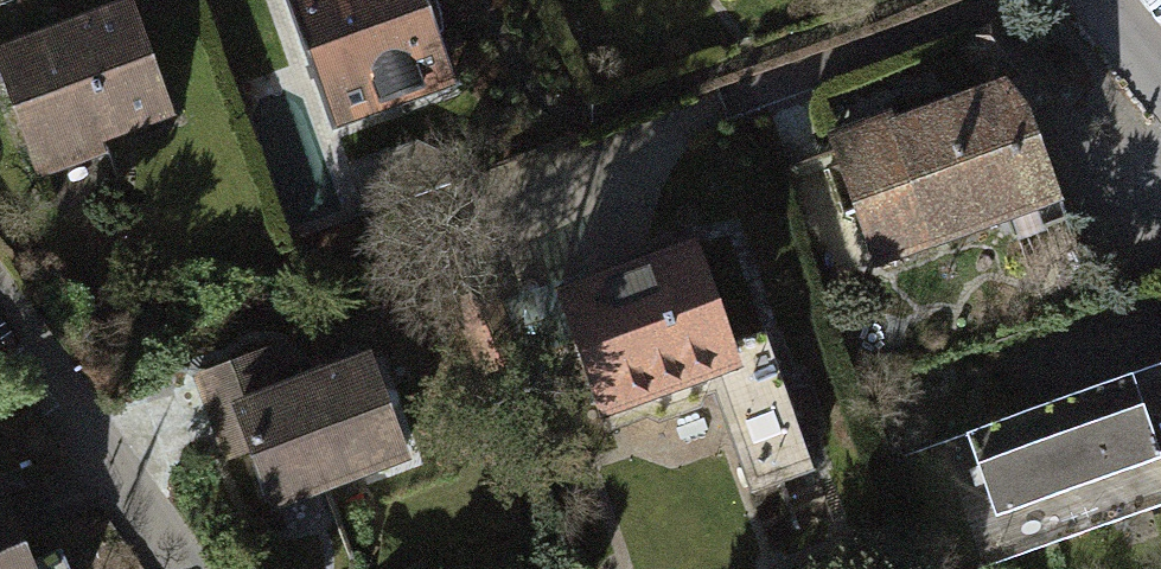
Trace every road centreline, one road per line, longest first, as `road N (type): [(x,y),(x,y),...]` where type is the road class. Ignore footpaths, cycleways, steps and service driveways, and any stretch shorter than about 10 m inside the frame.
road 1 (residential): [(0,304),(179,568)]

